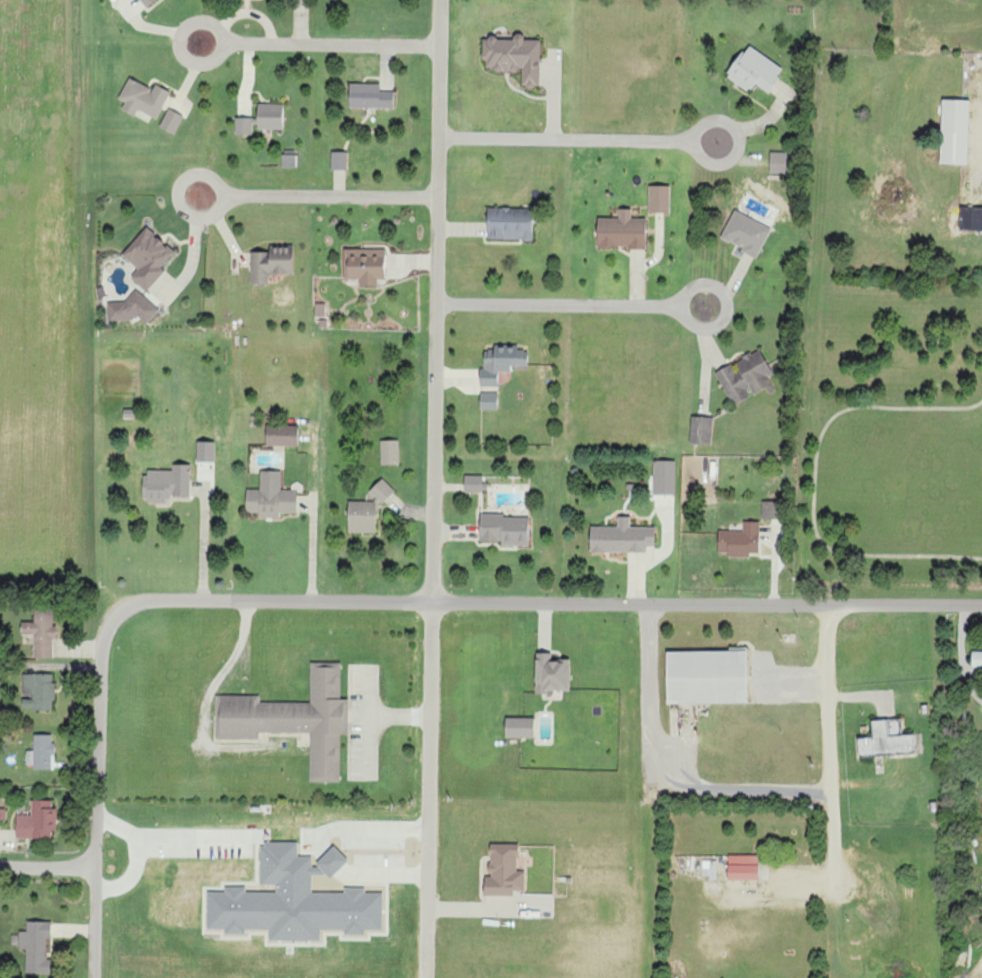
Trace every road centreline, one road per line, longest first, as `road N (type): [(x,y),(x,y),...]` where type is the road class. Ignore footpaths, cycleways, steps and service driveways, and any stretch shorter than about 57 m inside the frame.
road 1 (residential): [(105,634),(116,603),(182,600),(981,604)]
road 2 (residential): [(440,0),(436,602)]
road 3 (residential): [(436,602),(428,977)]
road 4 (residential): [(650,604),(659,794),(829,796)]
road 5 (residential): [(95,977),(105,634)]
road 6 (residential): [(438,137),(687,140)]
road 7 (residential): [(437,300),(679,306)]
road 8 (residential): [(829,796),(831,886),(777,913),(728,977)]
road 9 (residential): [(438,198),(228,197)]
road 10 (residential): [(439,45),(230,43)]
road 11 (residential): [(832,604),(829,796)]
road 12 (residential): [(704,157),(687,140),(701,120),(735,124),(746,149),(729,166),(704,157)]
road 13 (residential): [(686,321),(679,306),(693,287),(715,285),(729,298),(727,323),(706,331),(686,321)]
road 14 (residential): [(222,211),(228,197),(215,179),(191,173),(179,188),(183,211),(206,222),(222,211)]
road 15 (residential): [(219,26),(230,43),(215,61),(189,64),(179,45),(184,24),(219,26)]

